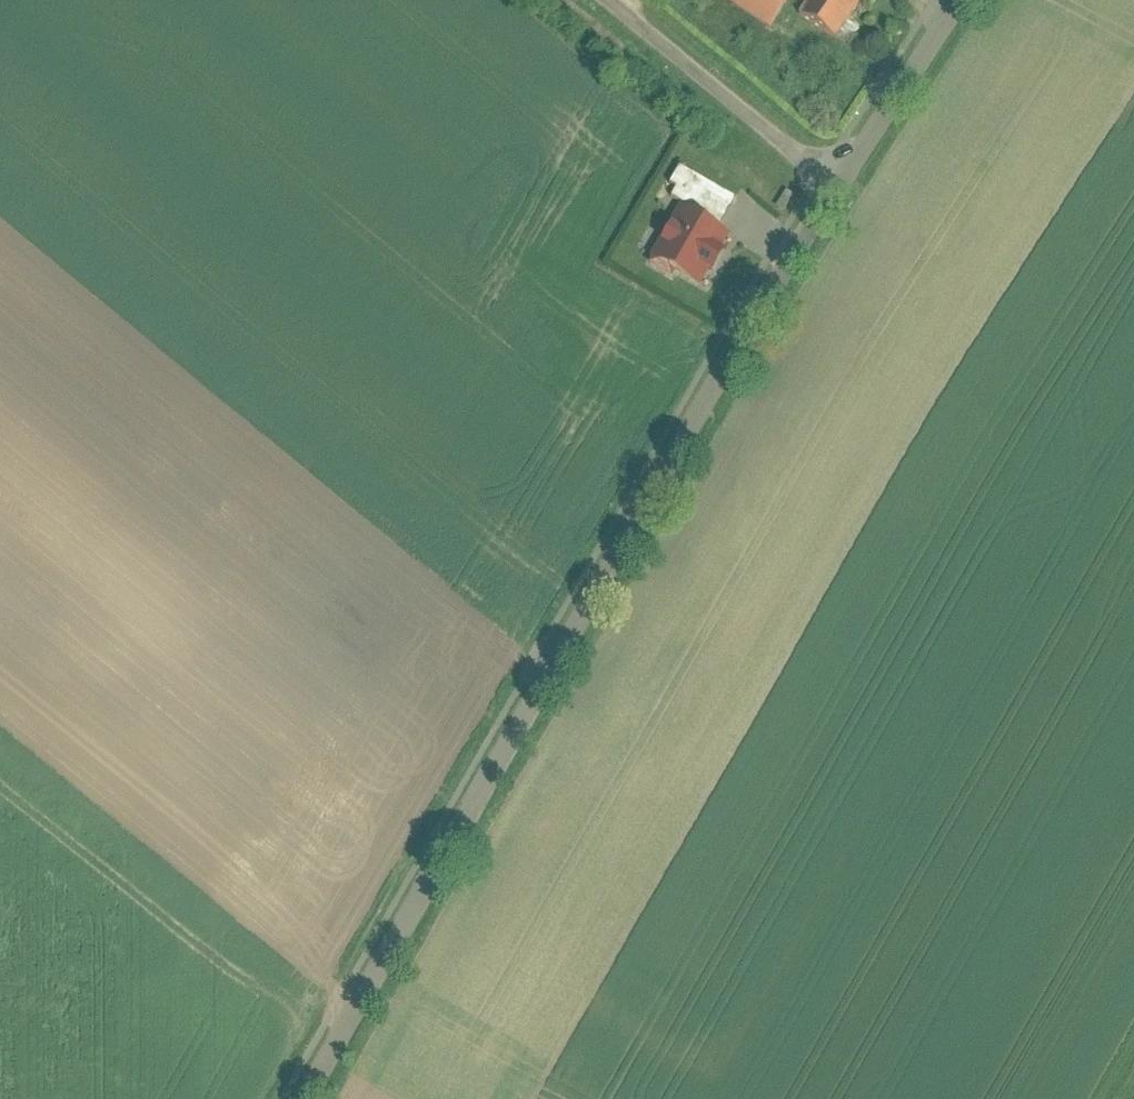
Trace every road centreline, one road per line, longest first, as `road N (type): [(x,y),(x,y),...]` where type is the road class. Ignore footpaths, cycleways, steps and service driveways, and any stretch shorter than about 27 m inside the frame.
road 1 (unclassified): [(830,185),(309,1098)]
road 2 (unclassified): [(830,185),(607,0)]
road 3 (unclassified): [(955,0),(830,185)]

